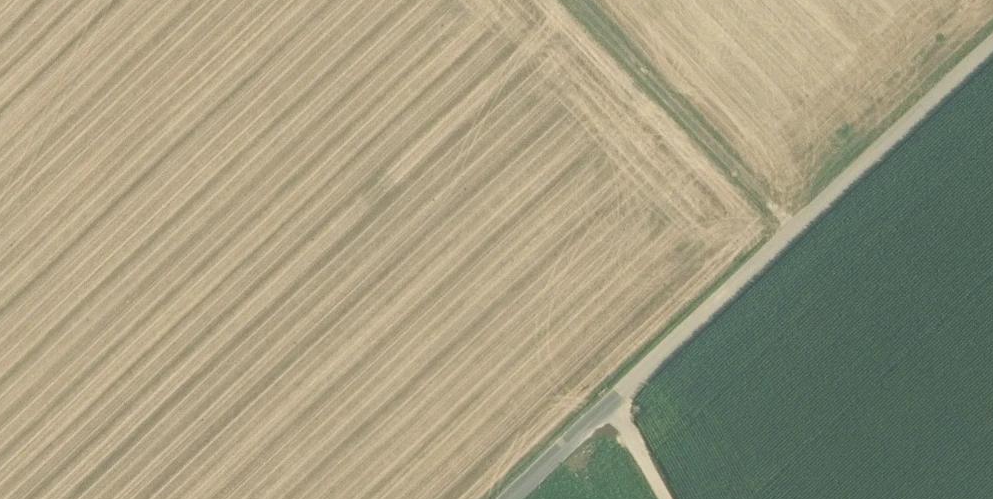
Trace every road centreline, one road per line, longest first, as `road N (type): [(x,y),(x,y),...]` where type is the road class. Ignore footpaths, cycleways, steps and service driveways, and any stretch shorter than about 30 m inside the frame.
road 1 (unclassified): [(992,48),(509,498)]
road 2 (track): [(568,0),(747,186)]

